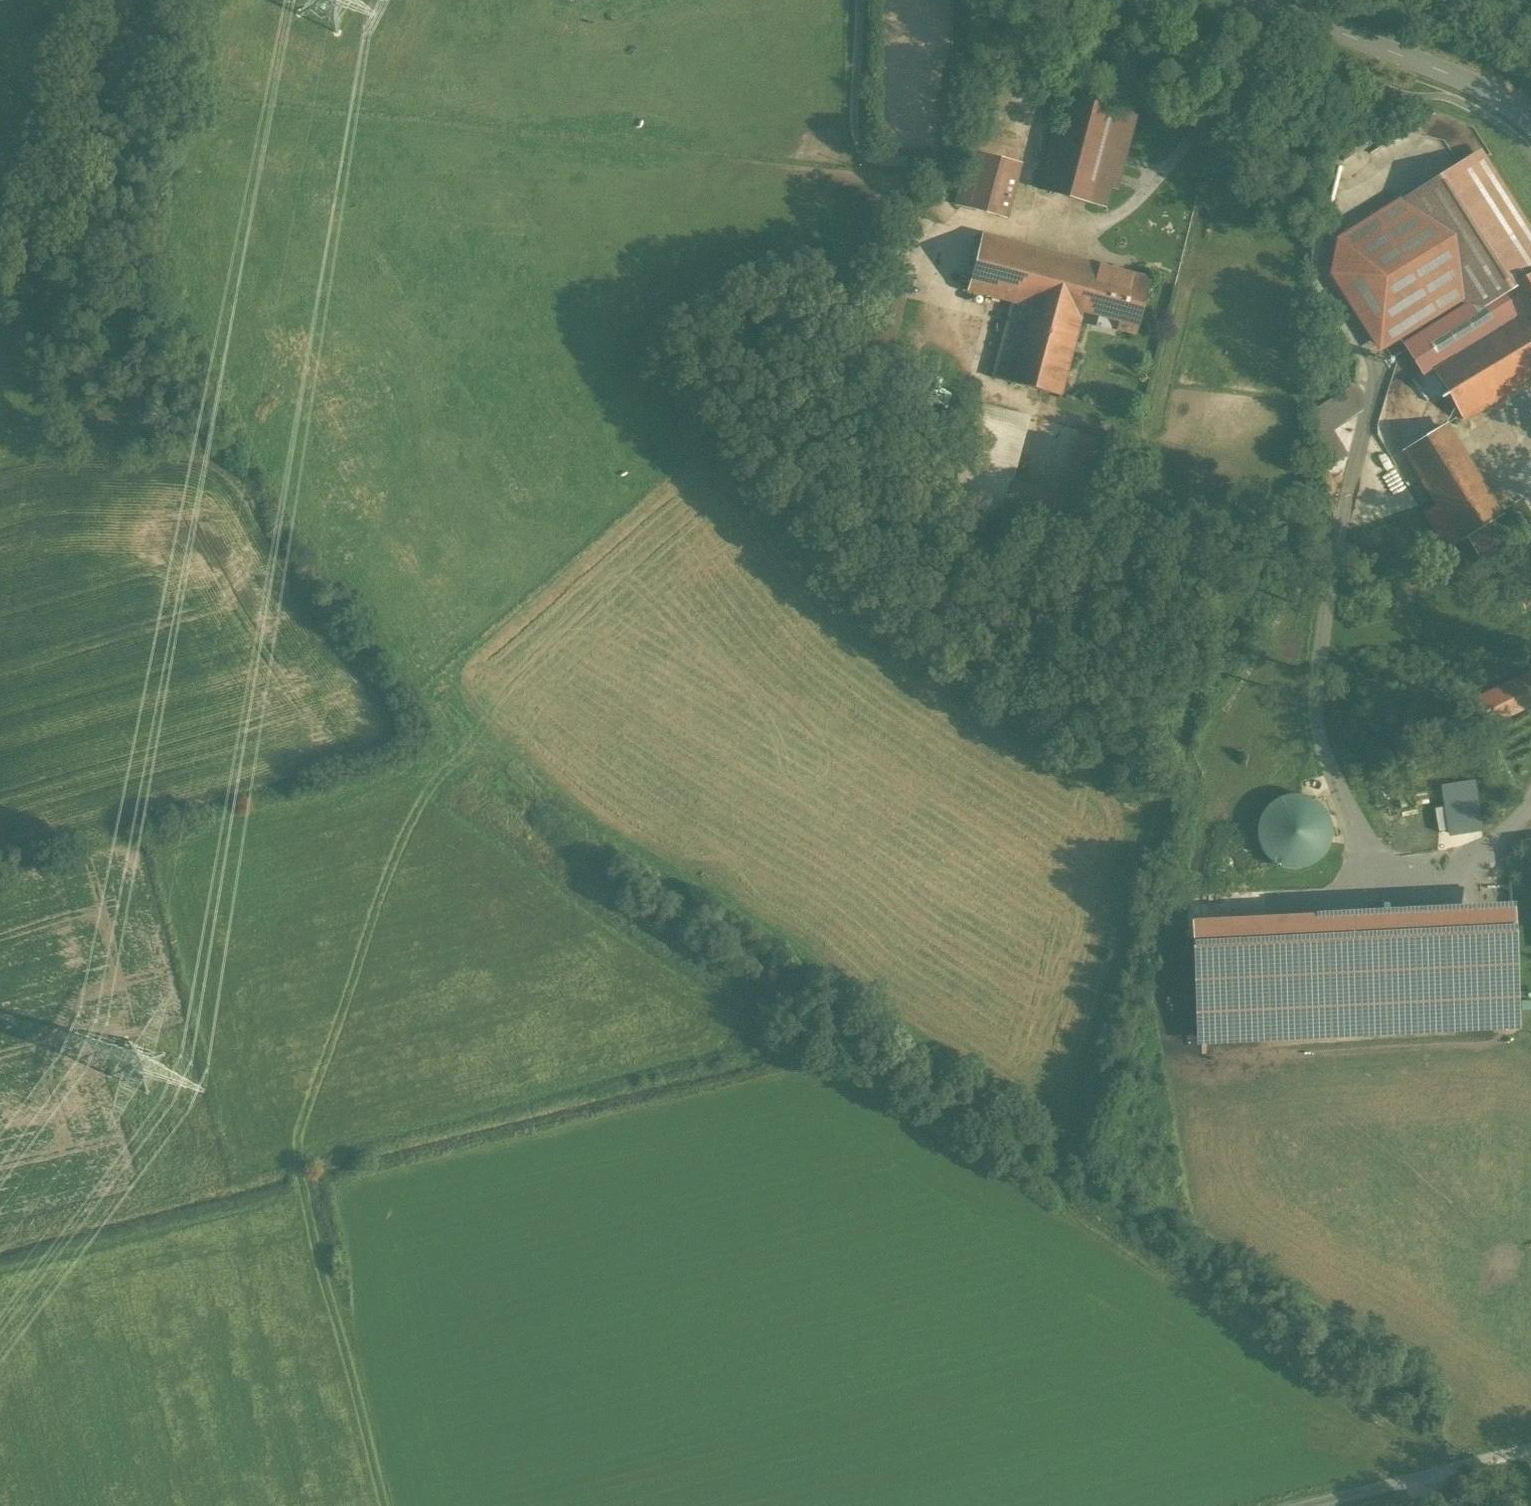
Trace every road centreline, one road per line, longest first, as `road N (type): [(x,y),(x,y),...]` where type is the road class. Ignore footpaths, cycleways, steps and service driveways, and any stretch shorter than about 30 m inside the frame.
road 1 (track): [(1447,1467),(1433,1449),(1059,1204),(1051,1177),(1180,757),(1190,683),(1186,601),(1169,525),(1136,441)]
road 2 (tertiary): [(1530,124),(1472,84),(1249,0)]
road 3 (unclassified): [(1530,1448),(1291,1505)]

